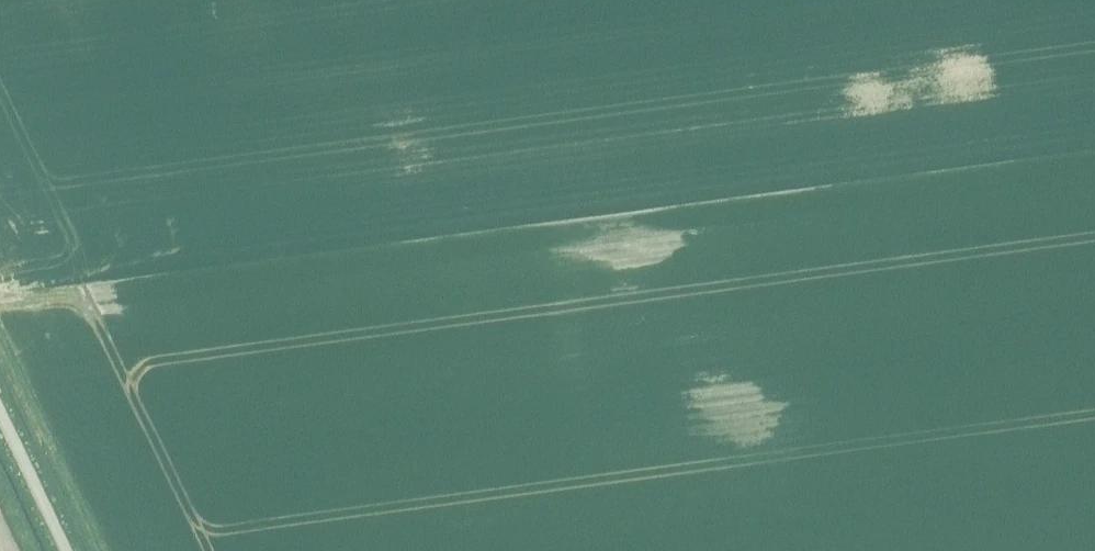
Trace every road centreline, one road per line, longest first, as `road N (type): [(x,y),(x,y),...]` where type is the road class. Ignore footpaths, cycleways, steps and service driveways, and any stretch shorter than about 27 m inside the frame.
road 1 (unclassified): [(65,550),(0,412)]

